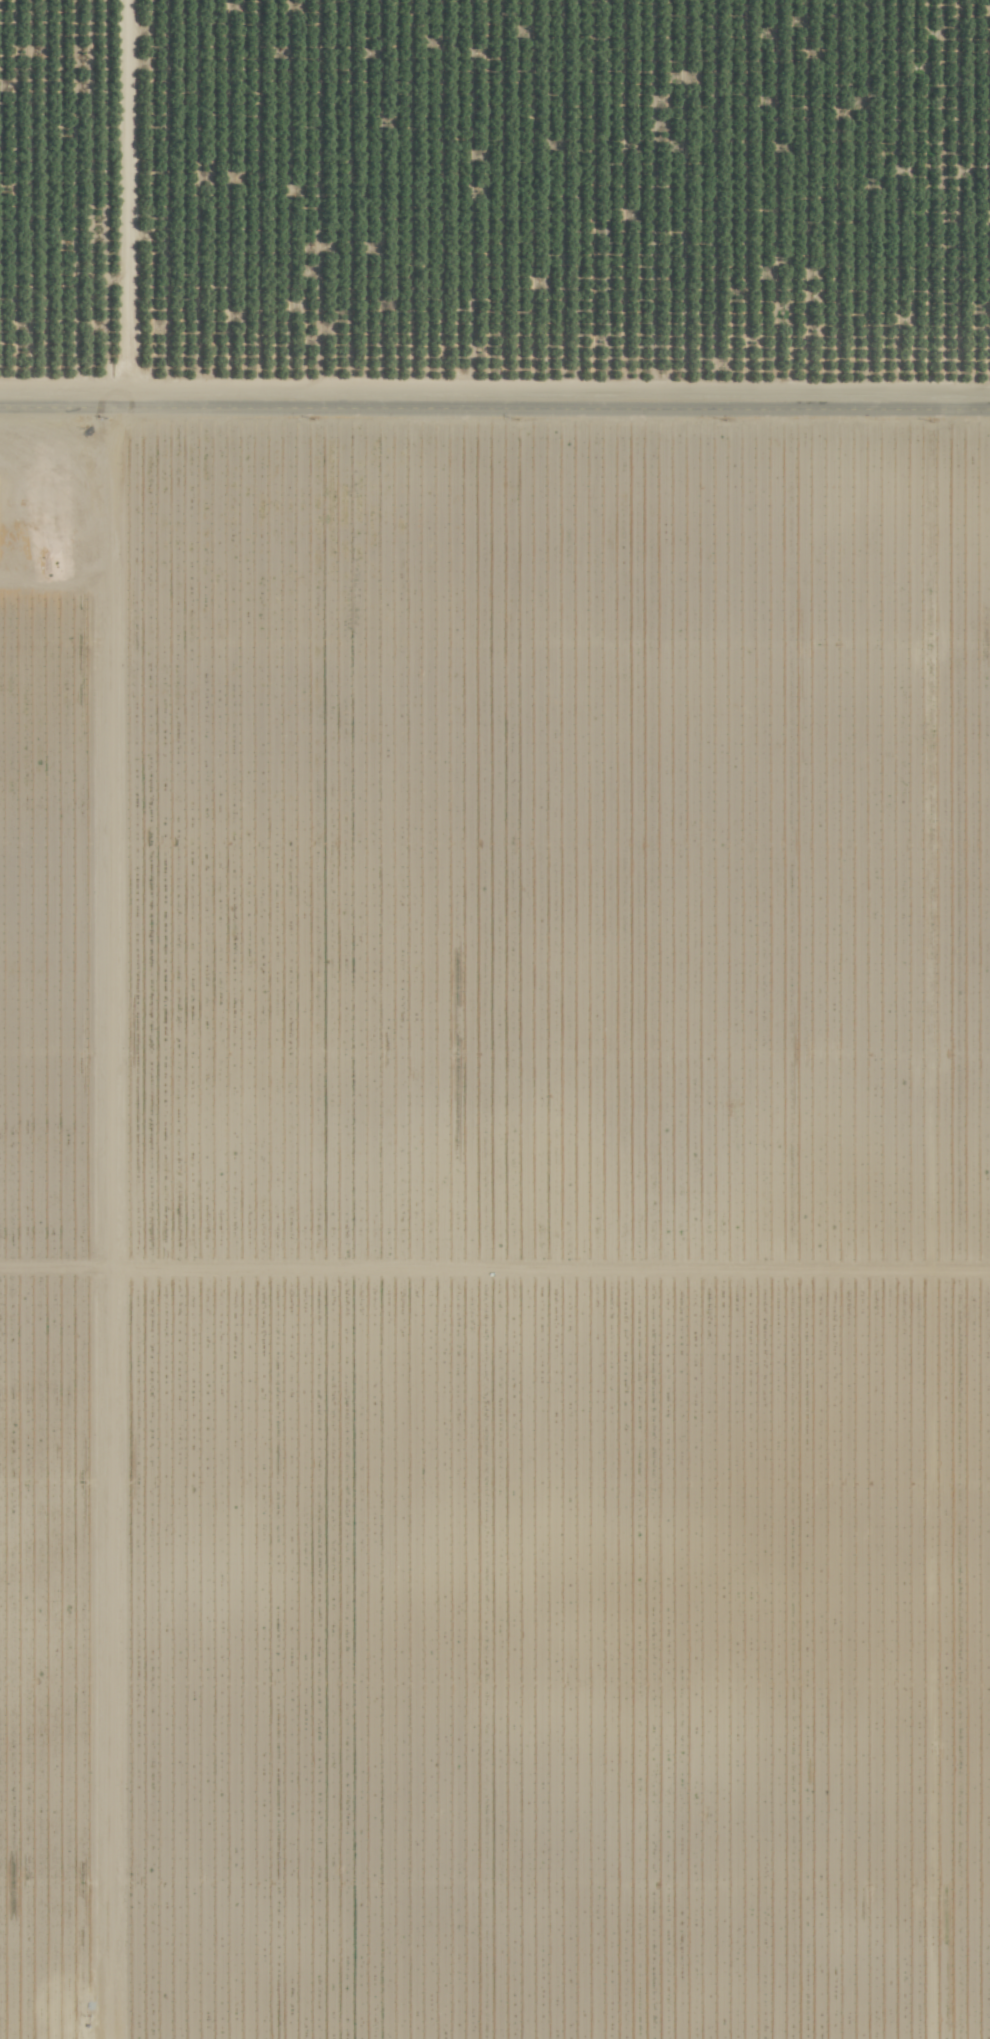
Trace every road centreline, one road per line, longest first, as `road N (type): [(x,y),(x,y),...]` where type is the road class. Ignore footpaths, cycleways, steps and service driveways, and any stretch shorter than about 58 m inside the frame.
road 1 (tertiary): [(0,413),(989,414)]

